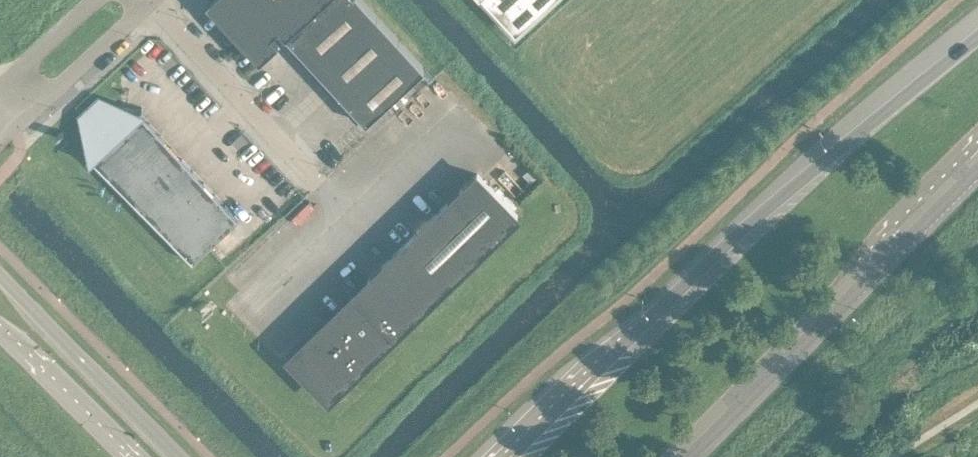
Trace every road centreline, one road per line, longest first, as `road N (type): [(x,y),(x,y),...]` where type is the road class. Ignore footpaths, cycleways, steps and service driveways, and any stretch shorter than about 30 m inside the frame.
road 1 (primary): [(977,34),(722,251),(505,456)]
road 2 (primary): [(683,456),(977,161)]
road 3 (primary): [(179,456),(0,277)]
road 4 (unclassified): [(315,181),(152,2)]
road 5 (unclassified): [(12,128),(152,2)]
road 6 (primary): [(0,328),(133,456)]
road 7 (unclassified): [(94,0),(0,86)]

